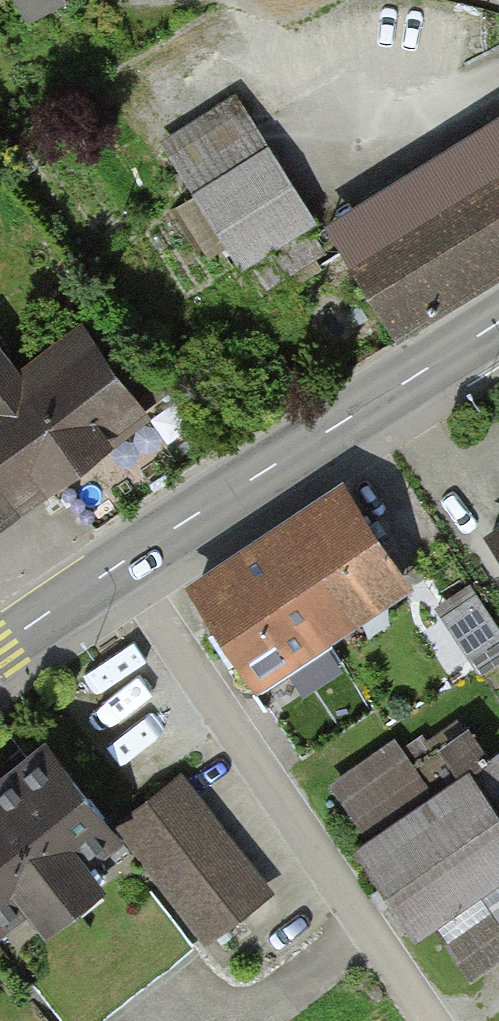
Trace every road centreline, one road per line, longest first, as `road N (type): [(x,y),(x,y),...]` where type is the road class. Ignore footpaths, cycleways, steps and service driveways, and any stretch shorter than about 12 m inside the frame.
road 1 (tertiary): [(498,321),(0,646)]
road 2 (track): [(430,1020),(123,565)]

